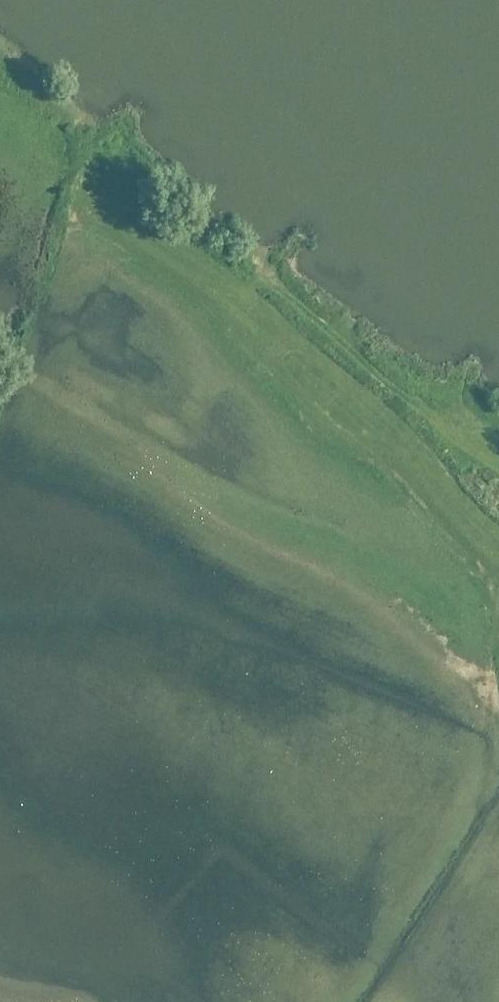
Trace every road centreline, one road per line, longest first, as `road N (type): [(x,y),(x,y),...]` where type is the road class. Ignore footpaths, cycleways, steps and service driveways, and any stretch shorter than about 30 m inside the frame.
road 1 (track): [(498,464),(343,347),(265,277)]

